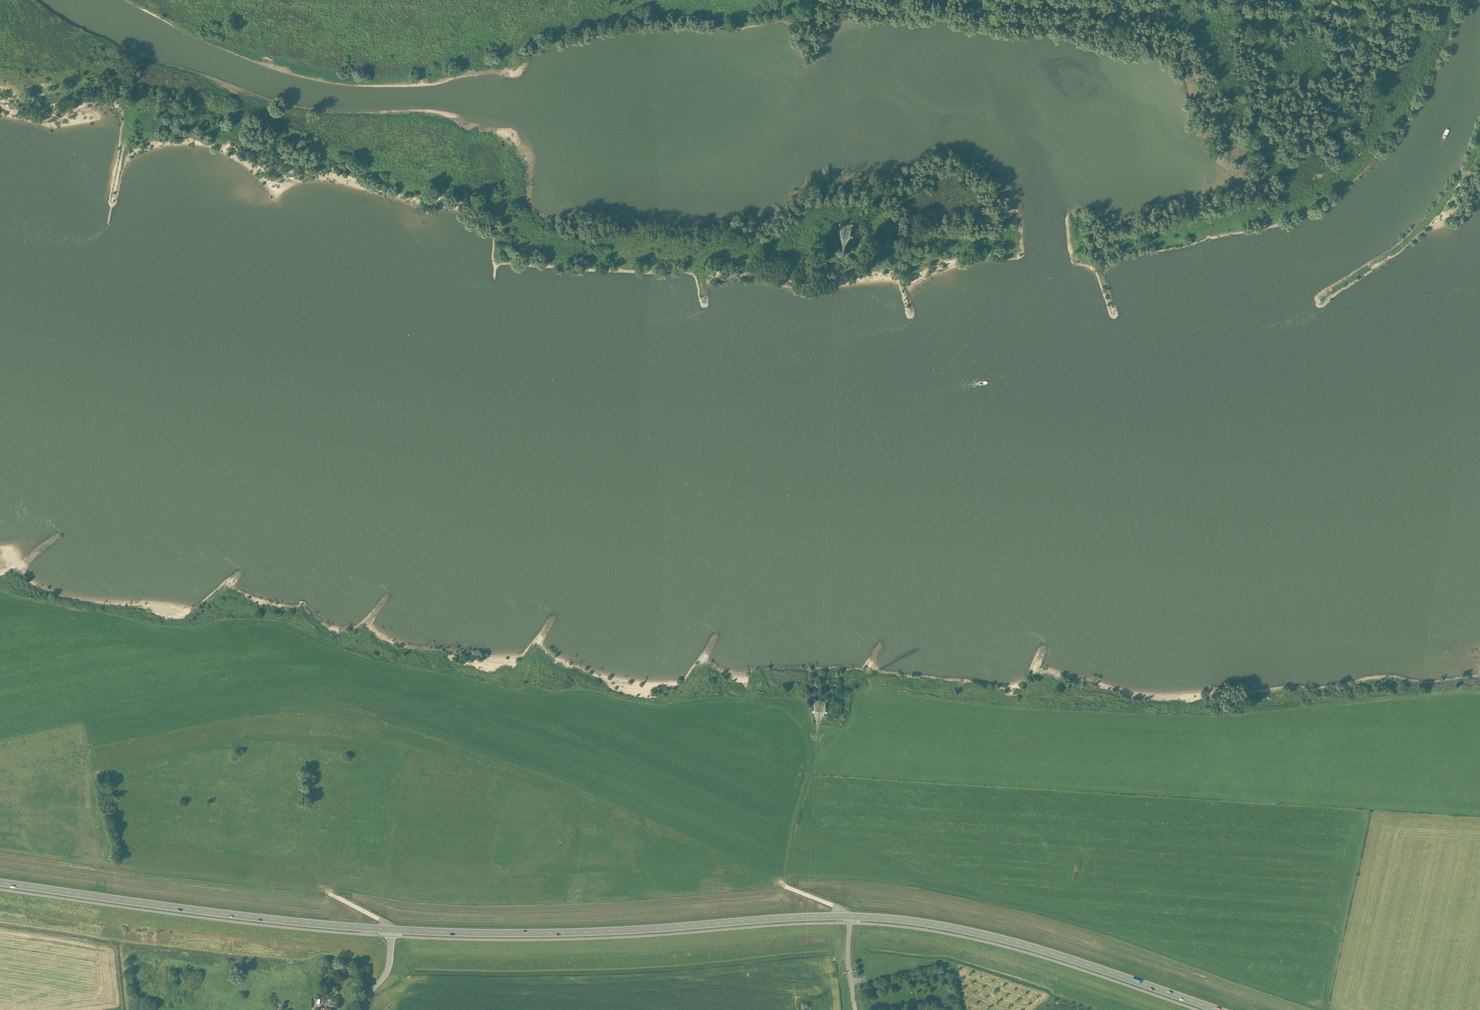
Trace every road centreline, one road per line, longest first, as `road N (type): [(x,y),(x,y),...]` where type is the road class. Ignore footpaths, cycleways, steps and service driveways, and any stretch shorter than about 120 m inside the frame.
road 1 (secondary): [(1222,1009),(1000,937),(886,917),(391,927)]
road 2 (secondary): [(391,927),(0,880)]

